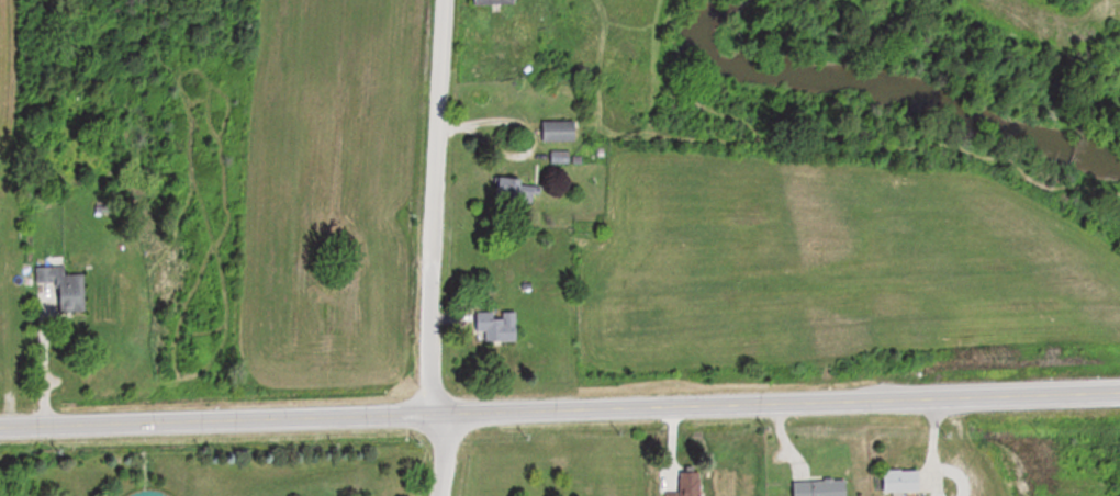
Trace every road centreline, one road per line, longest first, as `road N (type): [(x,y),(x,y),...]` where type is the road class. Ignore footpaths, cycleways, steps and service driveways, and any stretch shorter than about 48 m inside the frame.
road 1 (residential): [(0,428),(1119,388)]
road 2 (residential): [(416,495),(421,418),(411,363),(431,0)]

